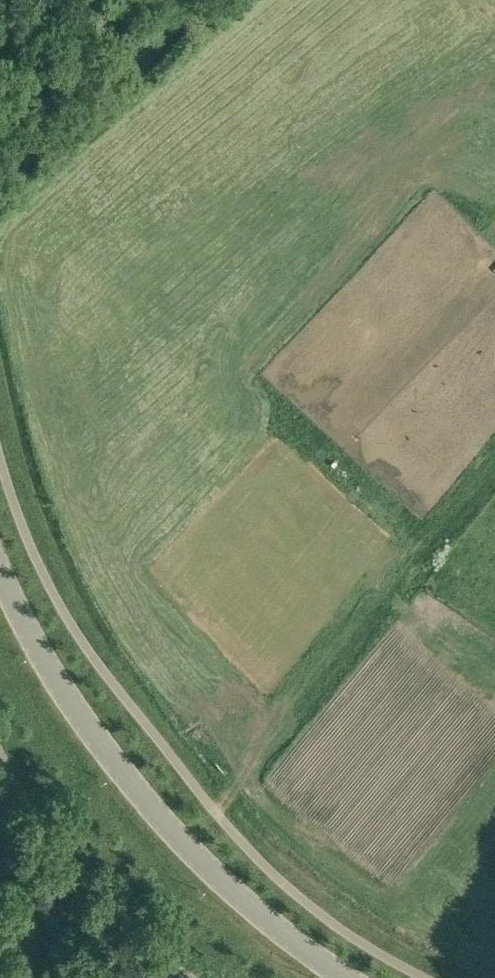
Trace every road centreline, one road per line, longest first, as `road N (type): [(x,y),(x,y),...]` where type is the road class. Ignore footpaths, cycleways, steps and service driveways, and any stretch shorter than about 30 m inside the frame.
road 1 (tertiary): [(341,977),(228,889),(147,804),(72,704),(0,576)]

